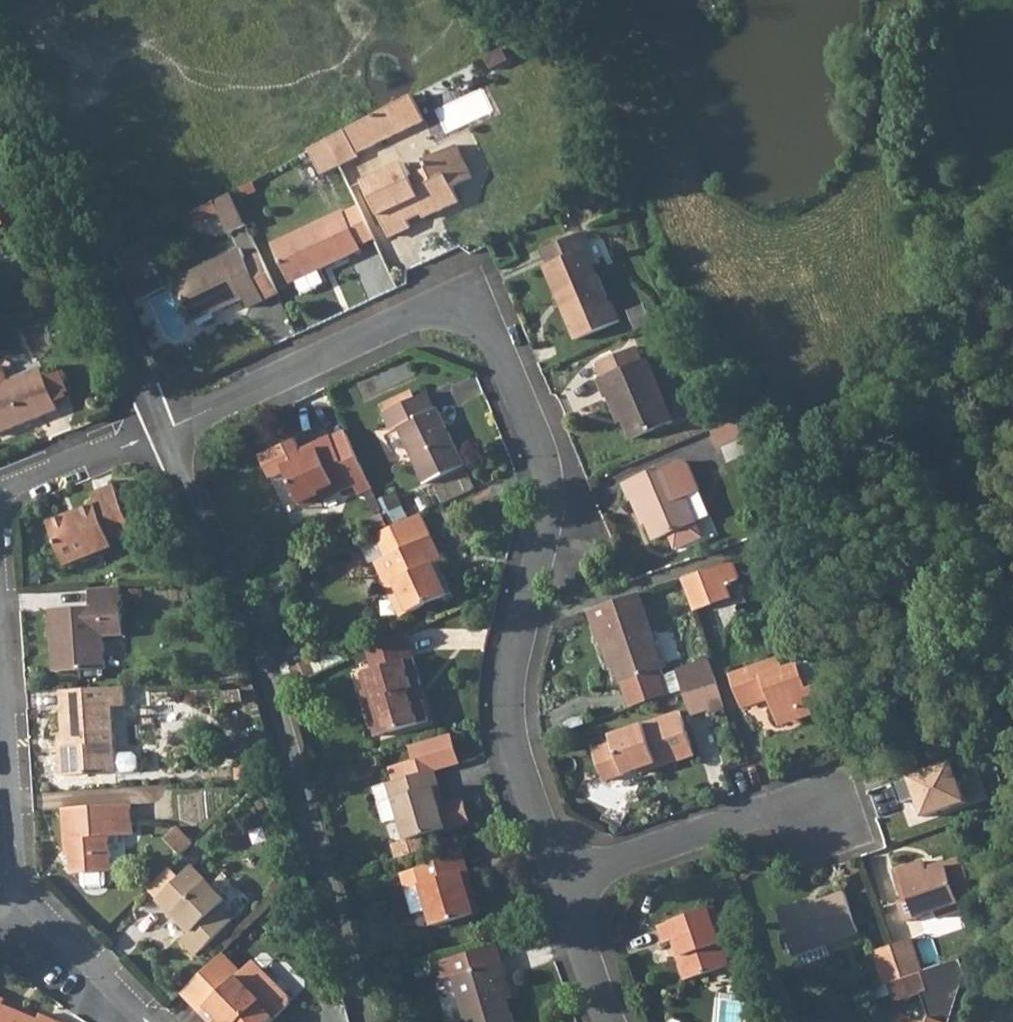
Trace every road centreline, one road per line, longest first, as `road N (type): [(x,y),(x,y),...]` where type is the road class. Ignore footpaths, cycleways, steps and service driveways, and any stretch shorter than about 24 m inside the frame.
road 1 (residential): [(561,876),(512,739),(509,681),(548,525),(545,457),(494,340),(468,306),(410,316),(164,429)]
road 2 (residential): [(164,429),(256,652),(364,1021)]
road 3 (residential): [(26,898),(15,875),(0,577)]
road 4 (residential): [(63,188),(164,429)]
road 5 (residential): [(561,876),(761,814)]
road 6 (residential): [(0,498),(164,429)]
road 7 (residential): [(151,1021),(26,898)]
road 8 (residential): [(613,1021),(561,876)]

